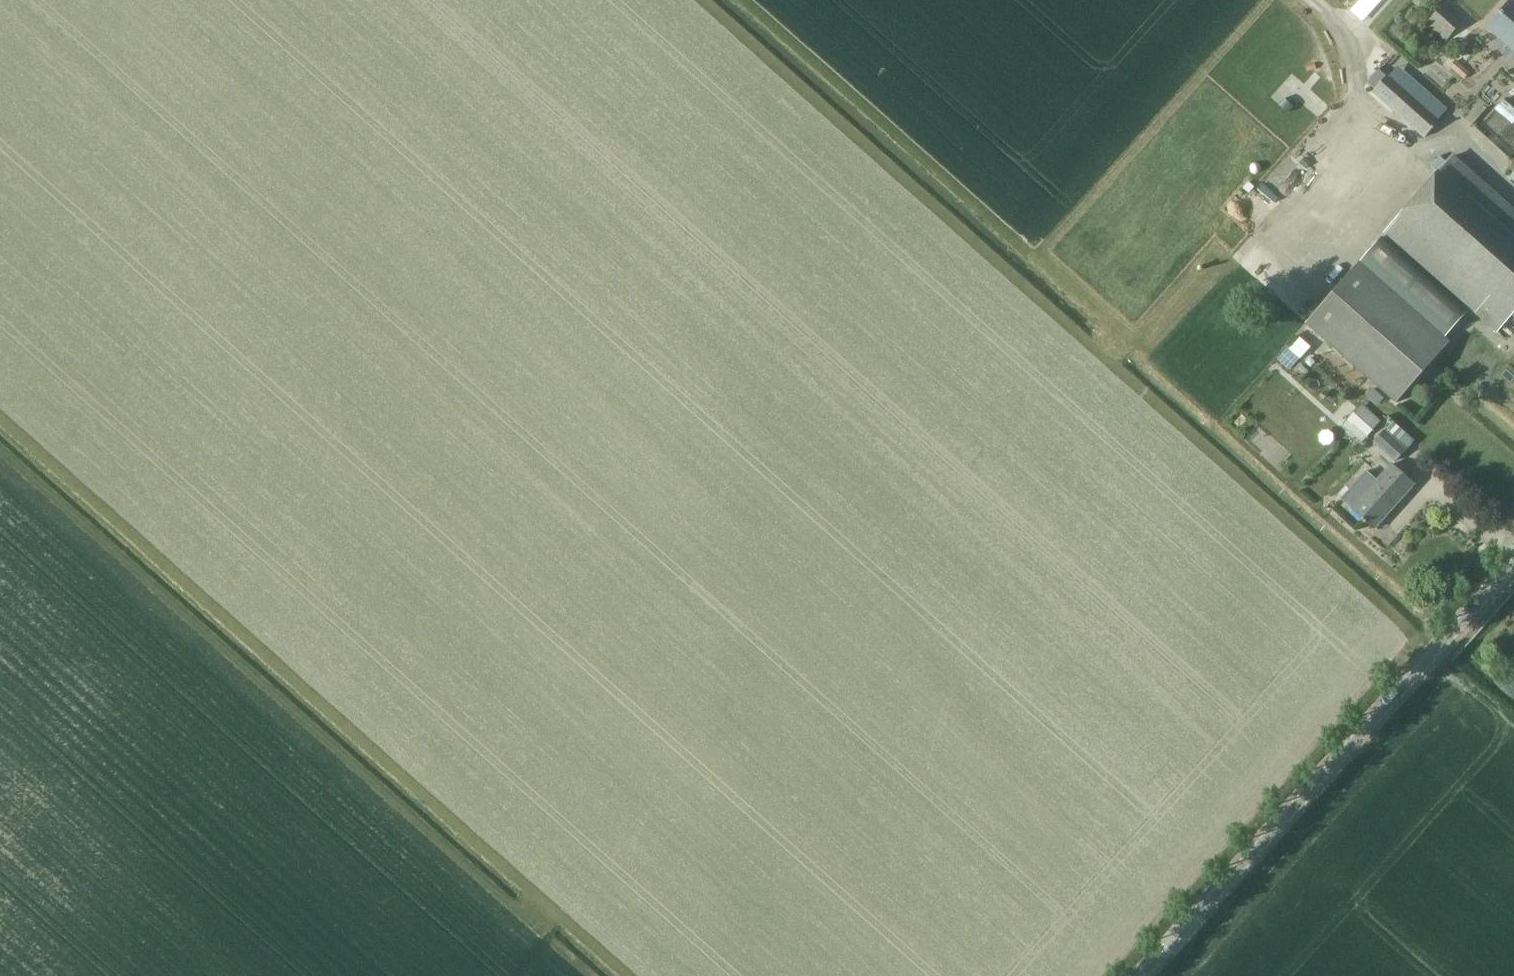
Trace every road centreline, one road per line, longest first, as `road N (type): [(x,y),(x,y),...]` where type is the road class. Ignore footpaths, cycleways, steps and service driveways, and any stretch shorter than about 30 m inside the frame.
road 1 (unclassified): [(1146,975),(1513,570)]

